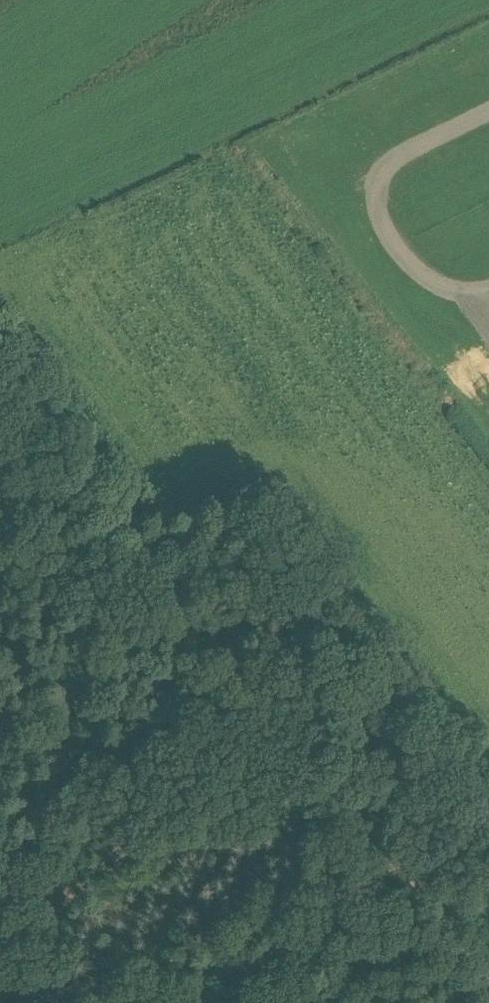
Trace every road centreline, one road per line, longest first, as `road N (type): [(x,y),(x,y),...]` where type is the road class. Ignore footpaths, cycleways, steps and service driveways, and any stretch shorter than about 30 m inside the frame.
road 1 (track): [(0,364),(488,974)]

